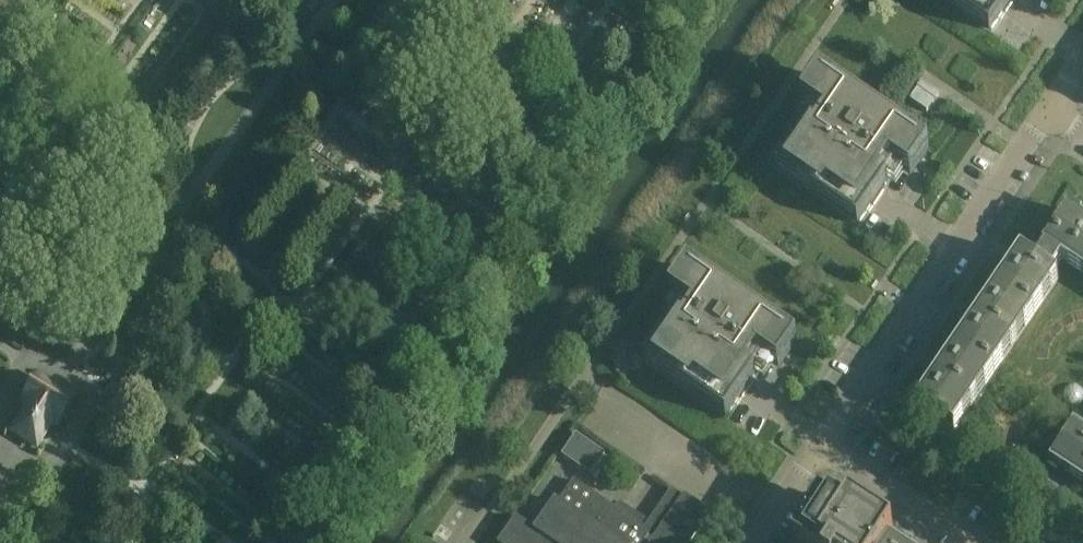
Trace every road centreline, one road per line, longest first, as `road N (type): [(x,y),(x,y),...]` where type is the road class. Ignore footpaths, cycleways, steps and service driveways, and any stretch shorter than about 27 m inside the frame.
road 1 (residential): [(821,447),(1051,110)]
road 2 (residential): [(968,542),(821,447)]

